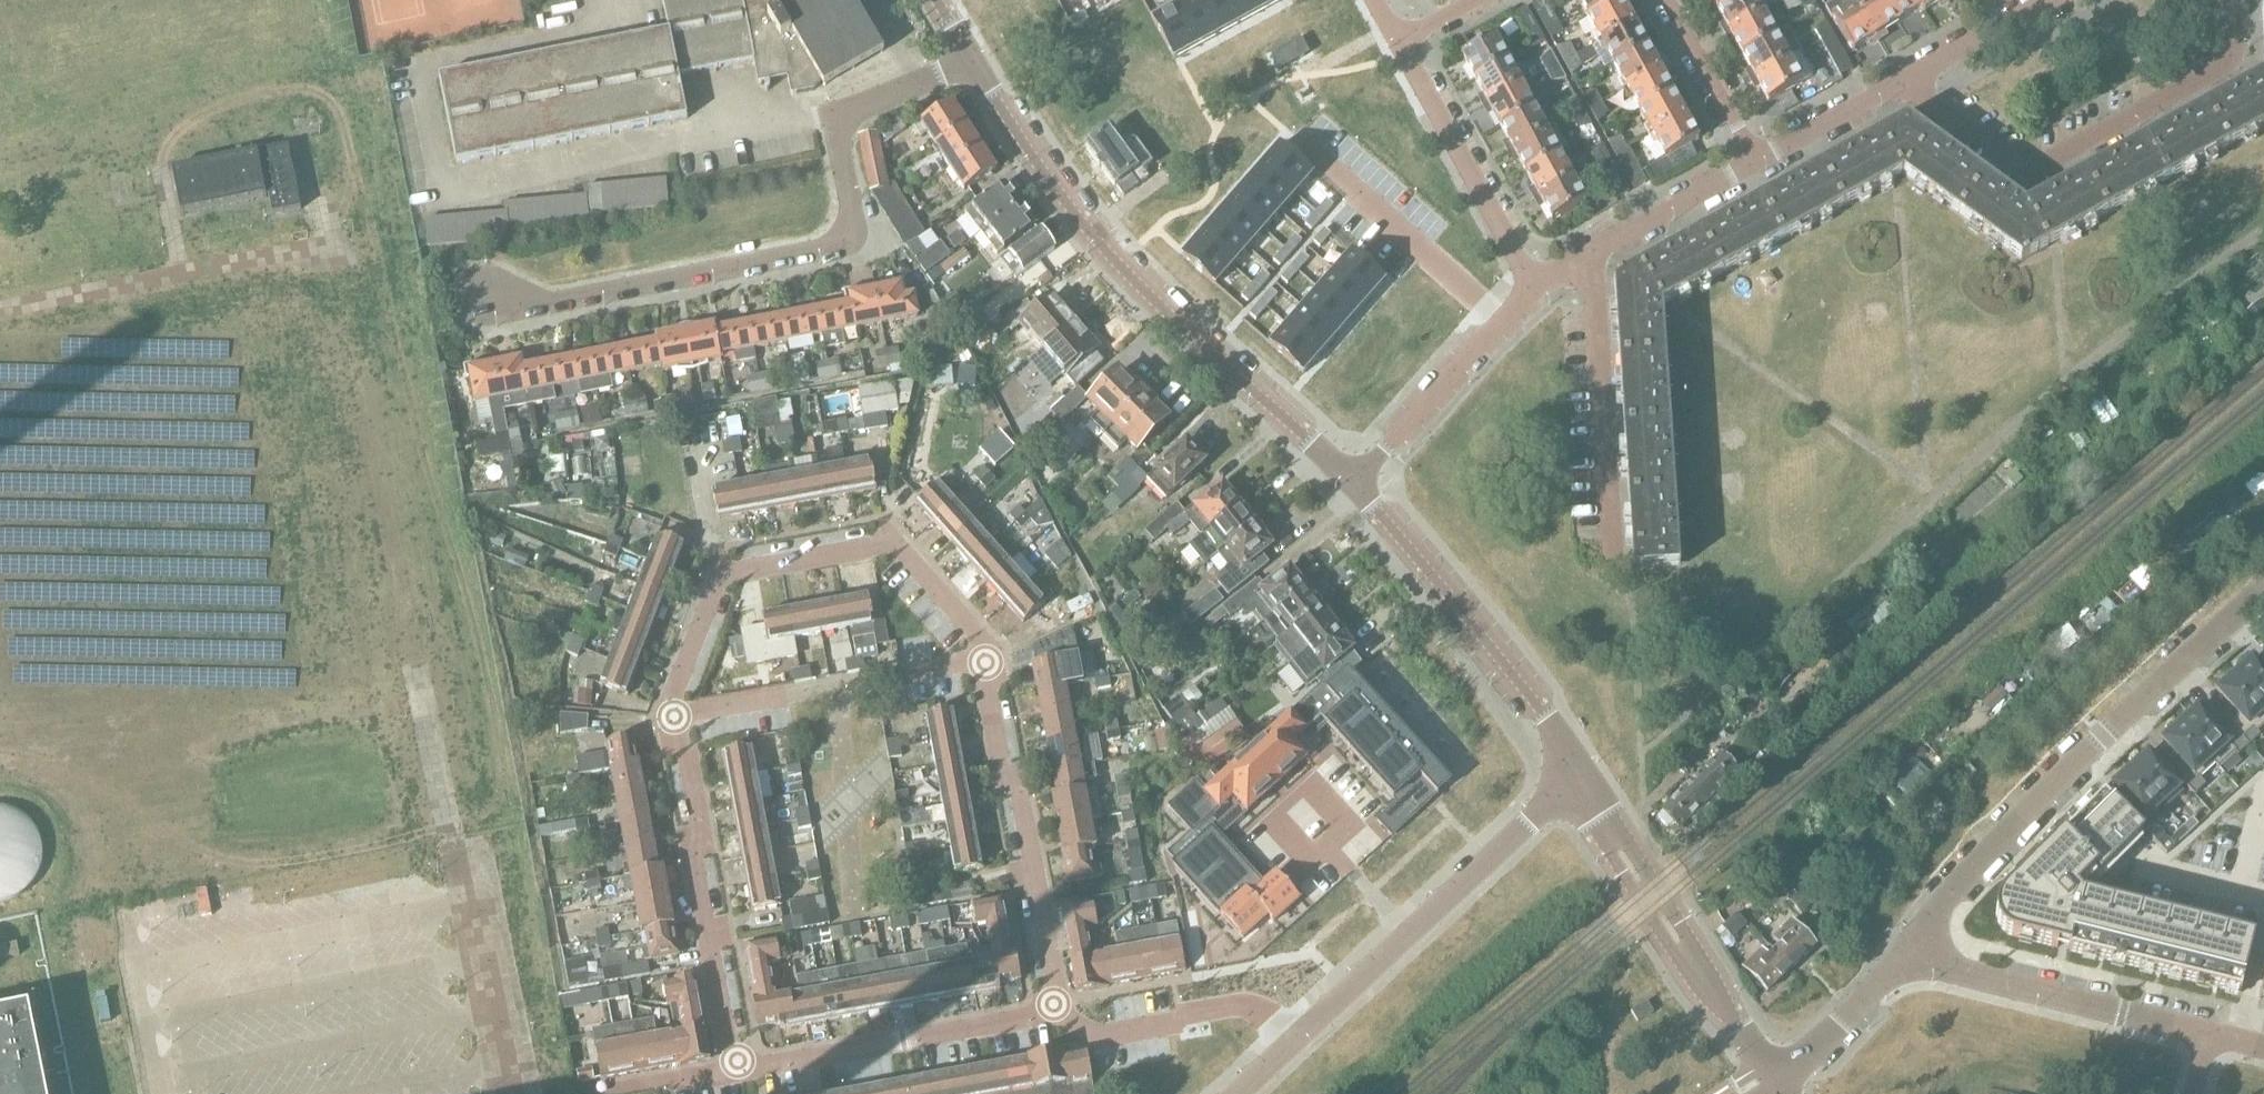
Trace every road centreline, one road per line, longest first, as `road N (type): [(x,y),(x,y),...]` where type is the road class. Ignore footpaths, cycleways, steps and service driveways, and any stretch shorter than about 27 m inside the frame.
road 1 (residential): [(1067,1013),(977,626),(895,531),(873,550),(730,570)]
road 2 (residential): [(497,293),(553,299),(817,250),(841,239),(851,213),(838,134),(848,112),(969,62)]
road 3 (tertiary): [(1353,484),(1092,235),(969,62)]
road 4 (residential): [(730,1065),(690,853),(705,812),(687,715),(664,699),(703,586),(730,570)]
road 5 (residential): [(1914,953),(1984,860),(2263,597)]
road 6 (residential): [(1903,87),(2017,173),(2040,174),(2224,71),(2236,48),(2234,0)]
road 7 (unclassified): [(1298,1034),(1579,776)]
road 8 (tertiary): [(1579,776),(1551,723),(1464,610),(1353,484)]
road 9 (residential): [(730,1065),(768,1083),(872,1065),(889,1046),(1067,1013)]
road 10 (tertiary): [(1769,1072),(1591,807),(1579,776)]
road 11 (residential): [(2213,1037),(2042,995),(1914,953)]
road 12 (residential): [(1613,554),(1595,294),(1576,260)]
road 13 (residential): [(1532,286),(1406,45)]
road 14 (unclassified): [(1353,484),(1532,286)]
road 15 (residential): [(1067,1013),(1092,1030),(1248,1002),(1298,1034)]
road 16 (residential): [(1576,260),(1757,160)]
road 17 (residential): [(1769,1072),(1838,1030),(1914,953)]
road 18 (residential): [(1757,160),(1663,0)]
road 19 (residential): [(1903,87),(2062,0)]
road 20 (residential): [(1757,160),(1903,87)]

